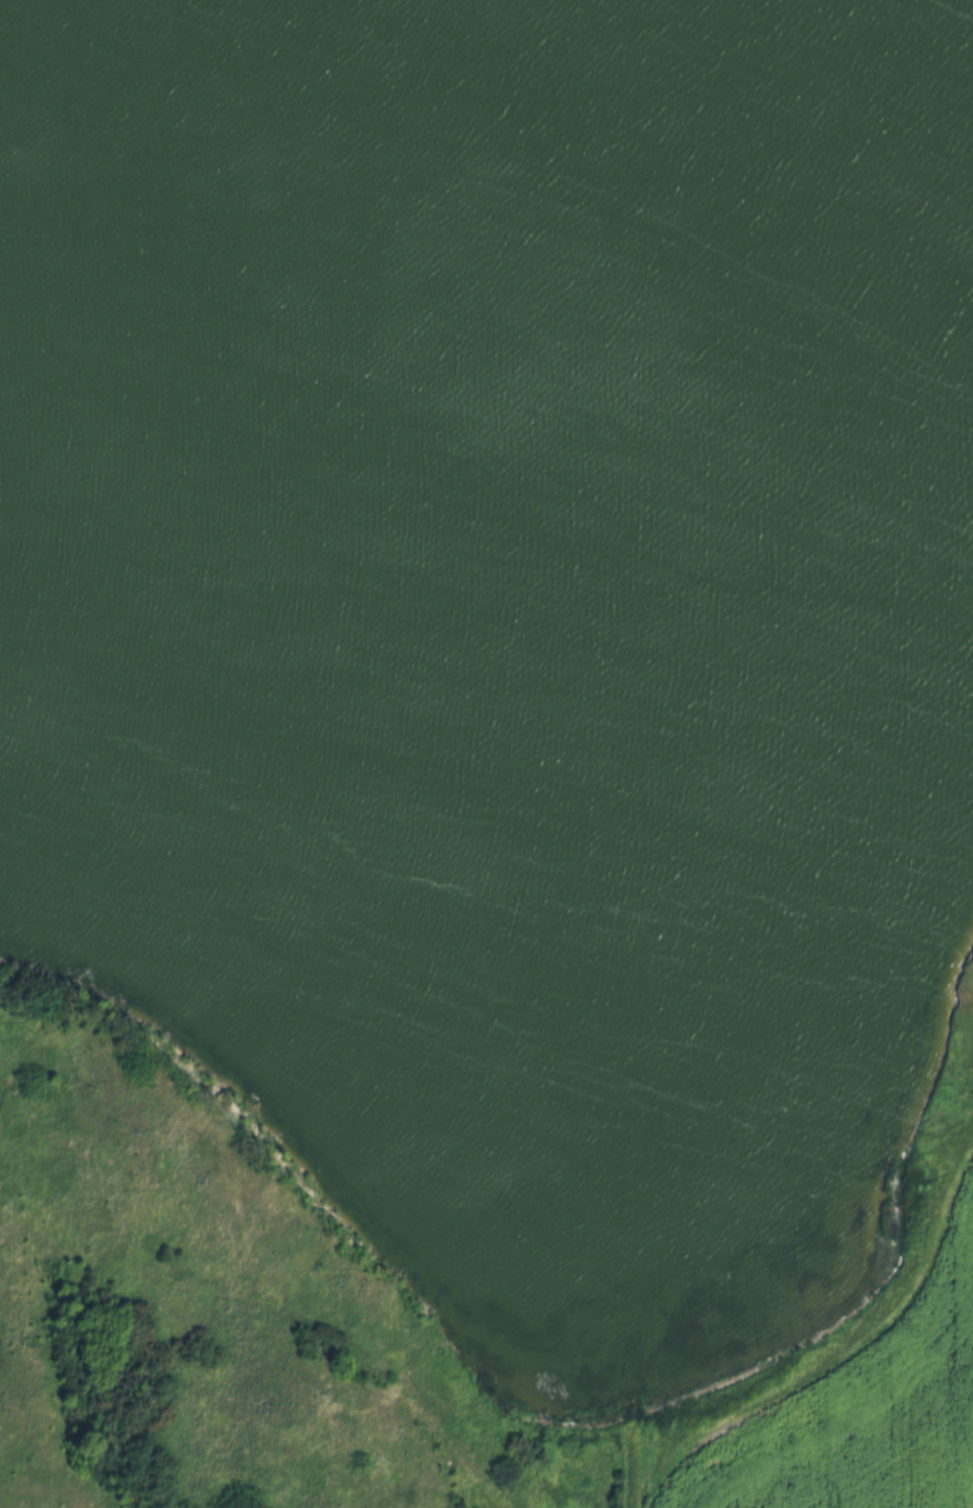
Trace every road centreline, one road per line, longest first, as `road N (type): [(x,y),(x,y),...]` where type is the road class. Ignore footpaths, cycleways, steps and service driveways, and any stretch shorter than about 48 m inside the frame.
road 1 (track): [(636,1423),(652,1343),(677,1307),(719,1270),(972,1124)]

